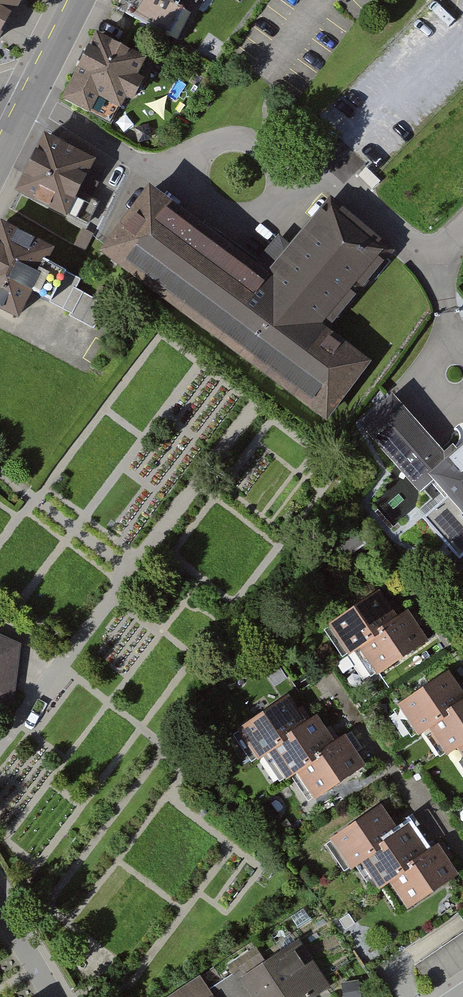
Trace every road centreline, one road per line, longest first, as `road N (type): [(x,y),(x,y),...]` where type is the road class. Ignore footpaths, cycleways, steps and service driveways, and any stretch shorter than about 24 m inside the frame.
road 1 (residential): [(0,888),(65,996)]

